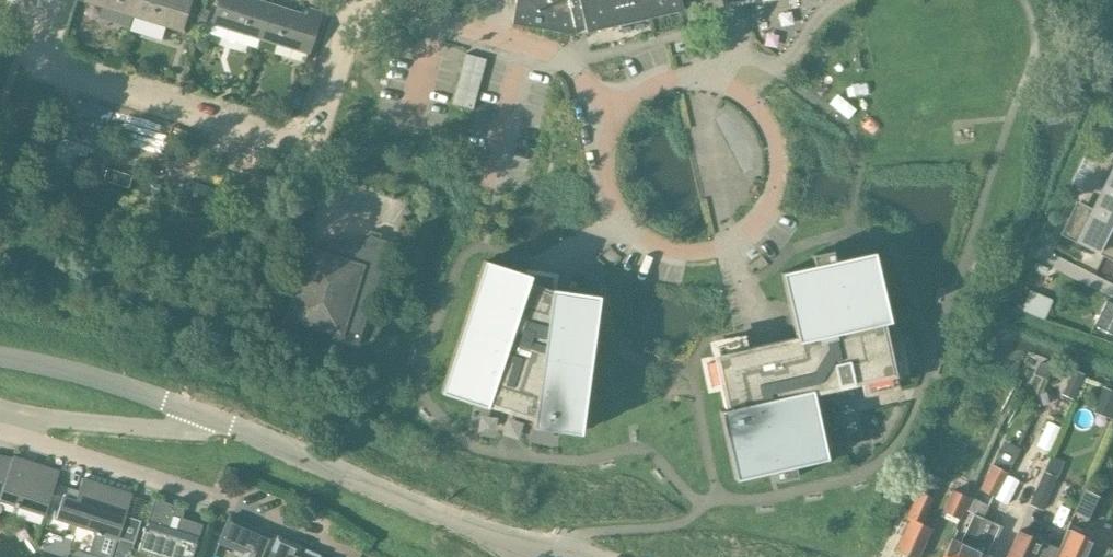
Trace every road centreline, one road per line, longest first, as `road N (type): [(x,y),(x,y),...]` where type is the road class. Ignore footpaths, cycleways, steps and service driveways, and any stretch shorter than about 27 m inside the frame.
road 1 (residential): [(358,0),(312,134),(294,144),(51,70),(38,46),(52,0)]
road 2 (unclassified): [(569,556),(473,526),(202,414)]
road 3 (residential): [(204,495),(3,423)]
road 4 (unclassified): [(202,414),(117,384),(0,357)]
road 5 (unclassified): [(3,423),(40,418),(181,429),(202,414)]

